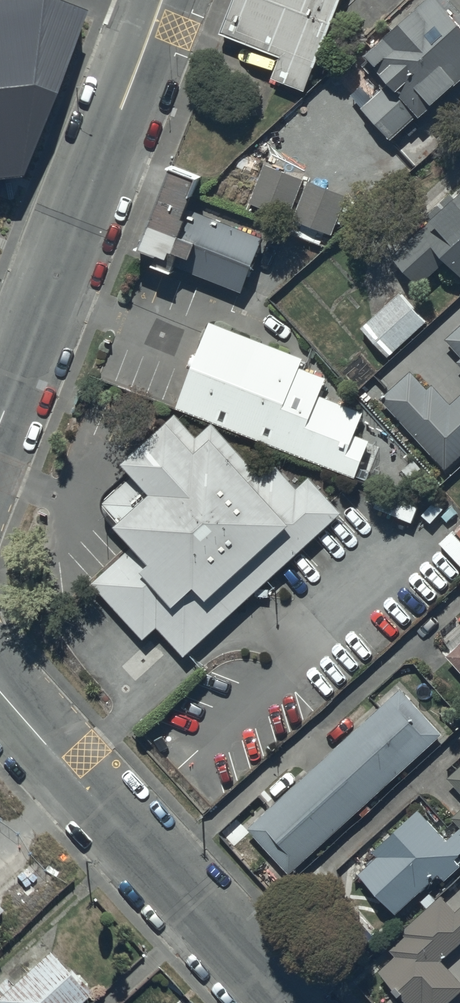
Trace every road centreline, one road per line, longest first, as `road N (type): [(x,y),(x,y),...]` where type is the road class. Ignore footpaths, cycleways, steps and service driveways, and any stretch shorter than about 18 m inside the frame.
road 1 (residential): [(0,419),(159,0)]
road 2 (residential): [(286,1002),(0,686)]

